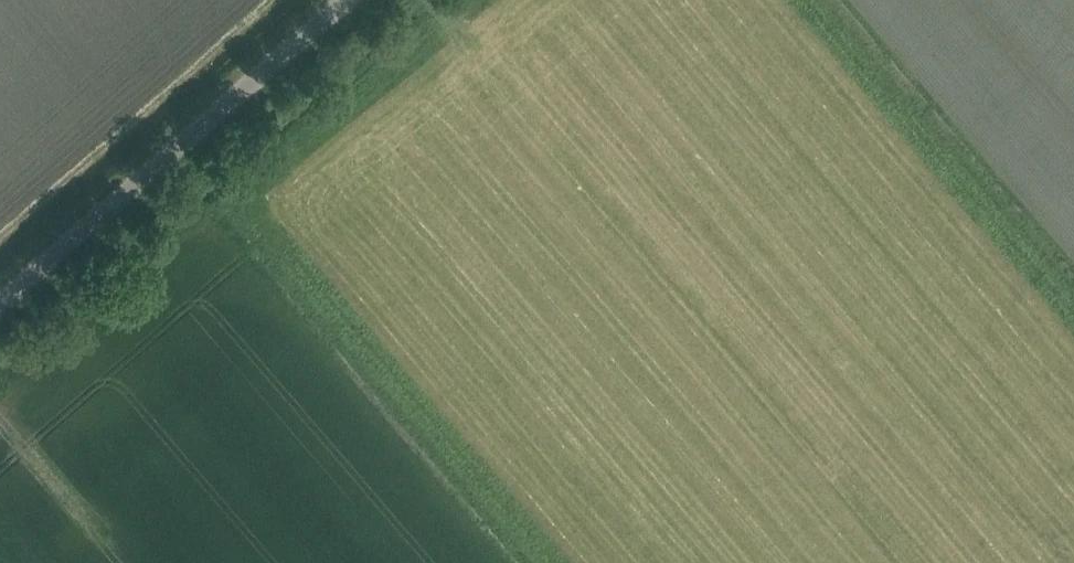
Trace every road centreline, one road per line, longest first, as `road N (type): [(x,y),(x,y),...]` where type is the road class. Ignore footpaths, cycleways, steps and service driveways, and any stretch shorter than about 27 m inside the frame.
road 1 (unclassified): [(0,299),(344,0)]

